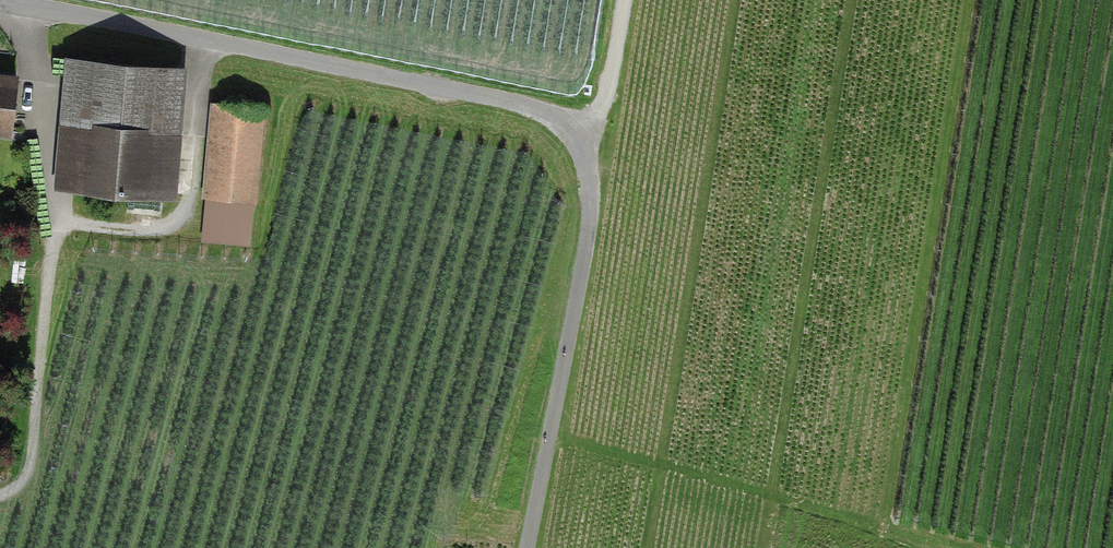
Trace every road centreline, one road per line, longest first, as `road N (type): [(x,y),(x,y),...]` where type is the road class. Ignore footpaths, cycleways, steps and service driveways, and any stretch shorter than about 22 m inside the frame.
road 1 (residential): [(526,547),(593,195),(587,155),(572,132),(554,115),(470,92),(18,0)]
road 2 (track): [(624,0),(587,155)]

